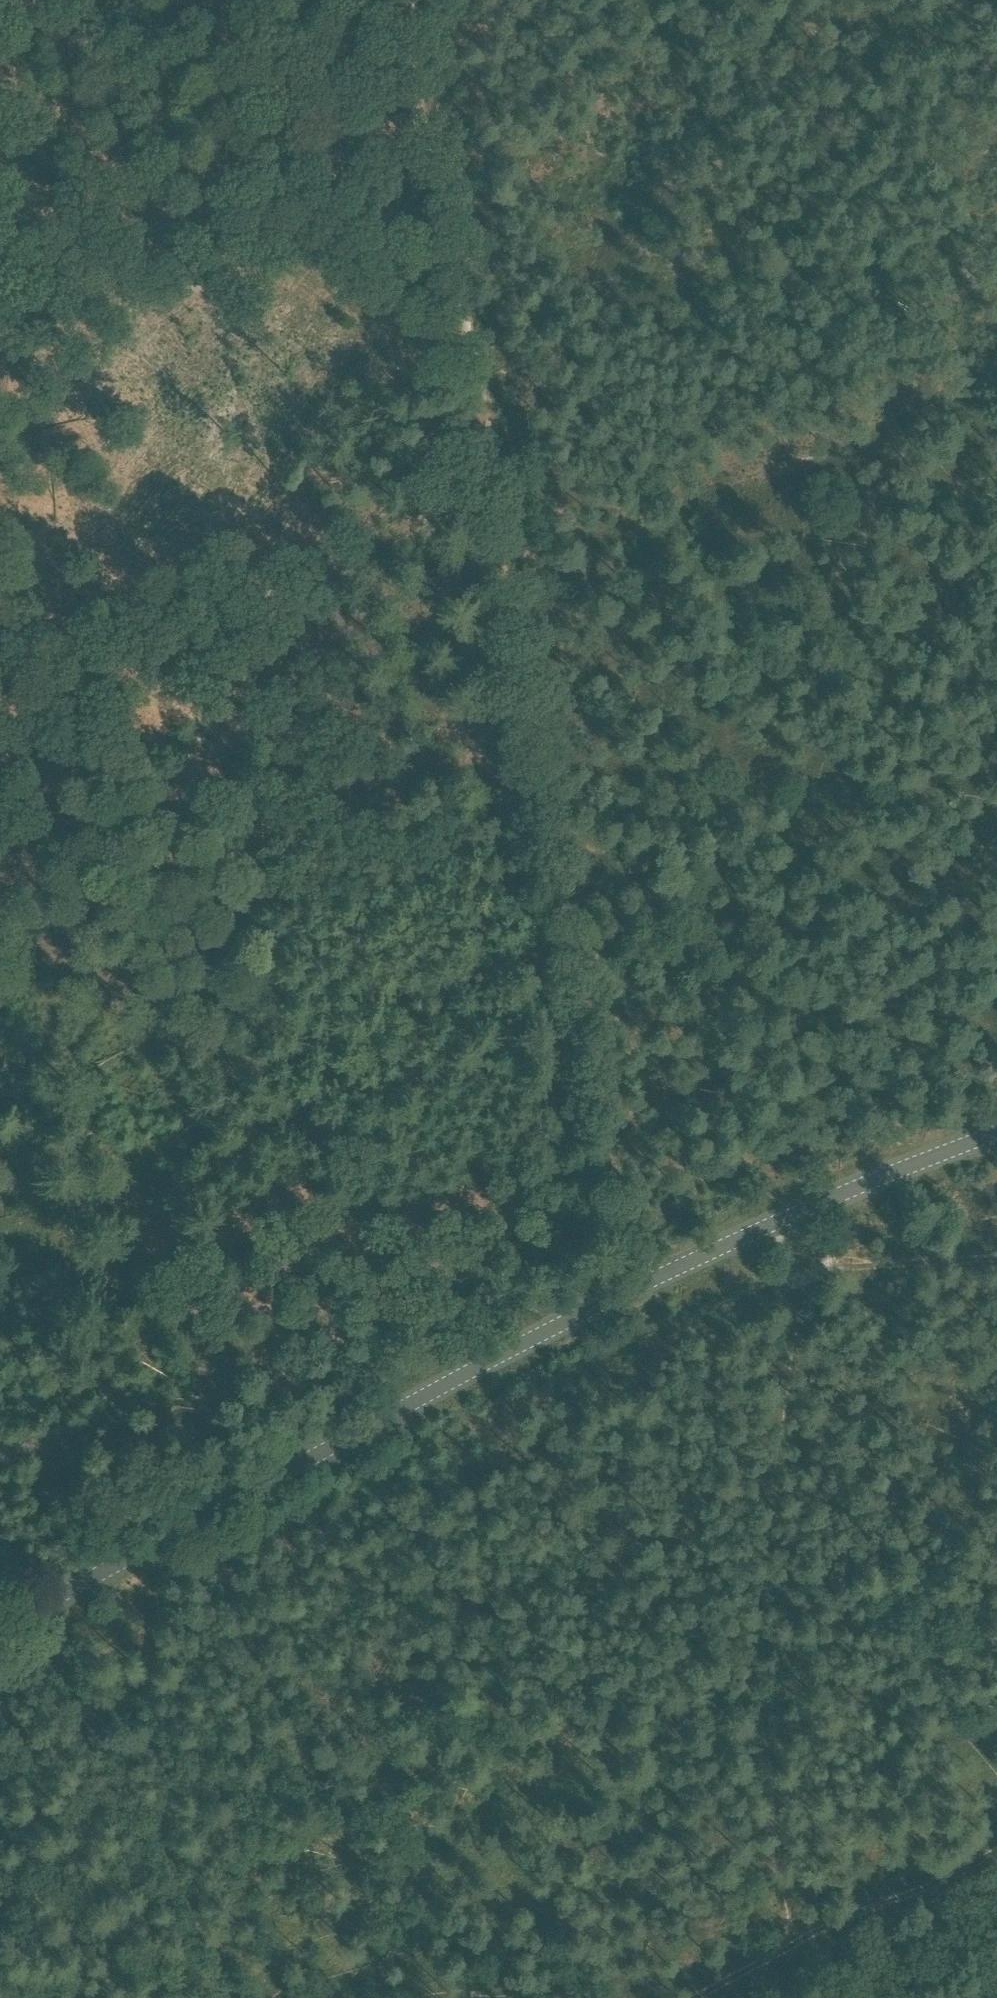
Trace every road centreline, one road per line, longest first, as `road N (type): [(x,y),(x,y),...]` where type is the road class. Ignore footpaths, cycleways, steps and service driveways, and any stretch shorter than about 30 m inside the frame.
road 1 (track): [(632,1286),(411,0)]
road 2 (tertiary): [(0,1631),(577,1312),(790,1214),(996,1131)]
road 3 (track): [(823,1261),(807,1277),(752,1613),(753,1723),(791,1950)]
road 4 (track): [(499,491),(0,729)]
road 5 (track): [(996,1841),(702,1997)]
road 6 (track): [(996,1261),(823,1261),(802,1242),(790,1214)]

